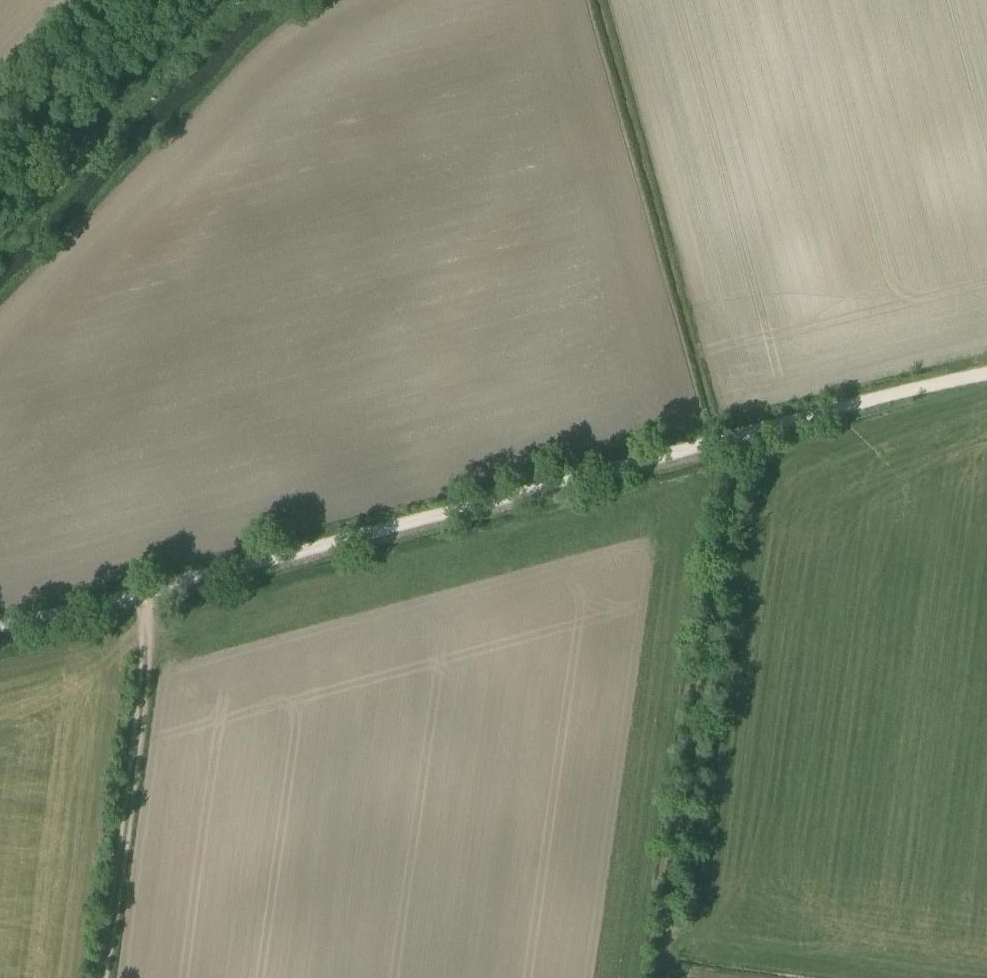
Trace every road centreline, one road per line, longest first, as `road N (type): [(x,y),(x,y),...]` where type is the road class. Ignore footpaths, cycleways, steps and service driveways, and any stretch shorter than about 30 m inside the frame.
road 1 (track): [(986,374),(0,633)]
road 2 (track): [(734,439),(664,947)]
road 3 (track): [(105,977),(149,594)]
road 4 (track): [(89,0),(0,95)]

